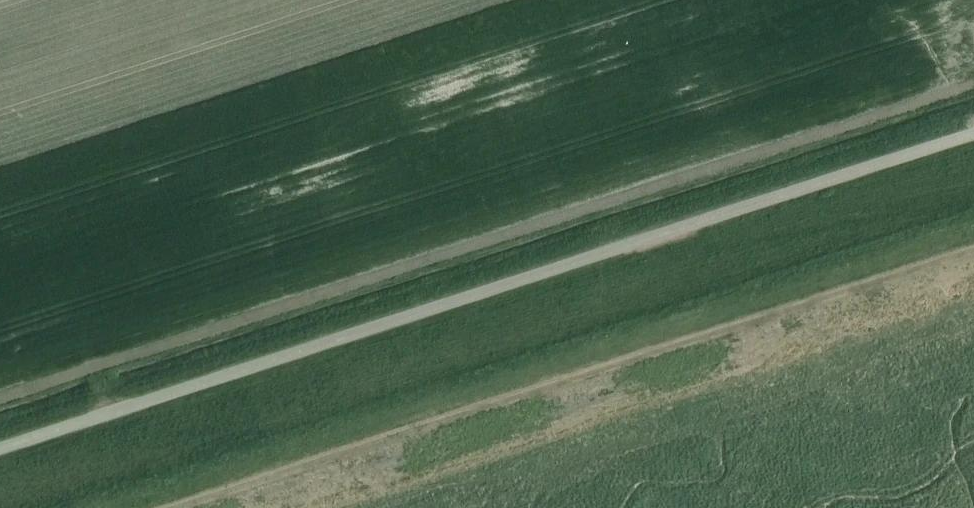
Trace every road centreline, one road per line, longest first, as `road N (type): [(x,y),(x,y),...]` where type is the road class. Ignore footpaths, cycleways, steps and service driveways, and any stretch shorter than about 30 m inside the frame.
road 1 (unclassified): [(0,448),(973,135)]
road 2 (track): [(973,250),(181,507)]

